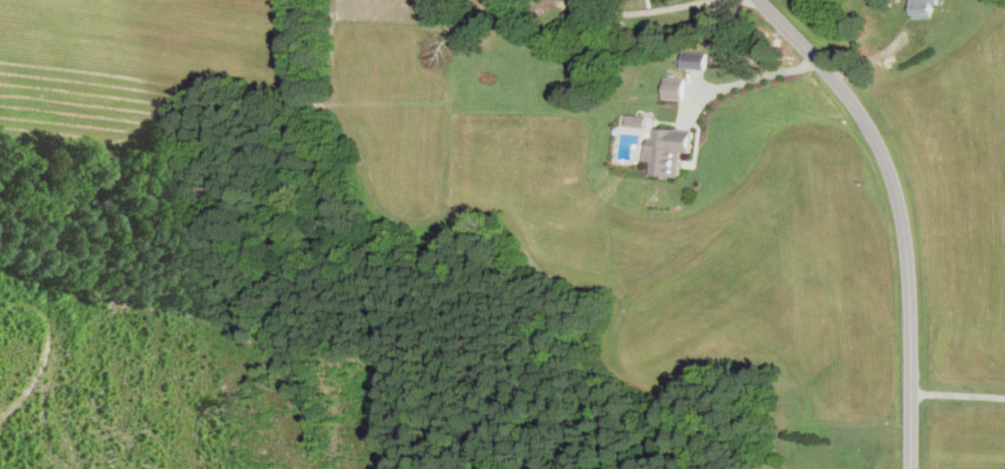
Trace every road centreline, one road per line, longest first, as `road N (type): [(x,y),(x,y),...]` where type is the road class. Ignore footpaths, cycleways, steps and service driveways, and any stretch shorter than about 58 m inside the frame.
road 1 (tertiary): [(910,468),(909,288),(895,190),(860,112),(760,0)]

